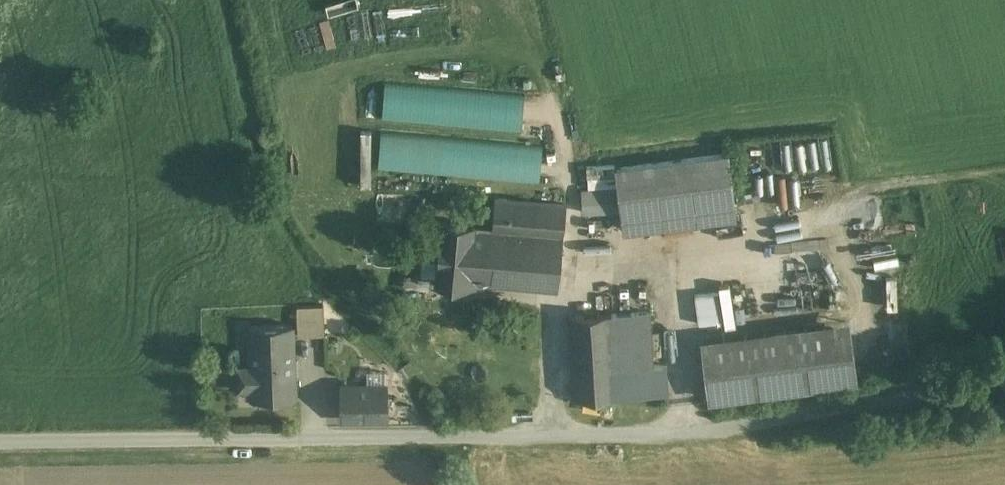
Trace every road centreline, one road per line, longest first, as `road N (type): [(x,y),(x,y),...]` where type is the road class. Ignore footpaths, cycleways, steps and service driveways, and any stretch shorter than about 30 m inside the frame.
road 1 (unclassified): [(0,446),(668,439),(1004,376)]
road 2 (track): [(810,198),(1004,171)]

